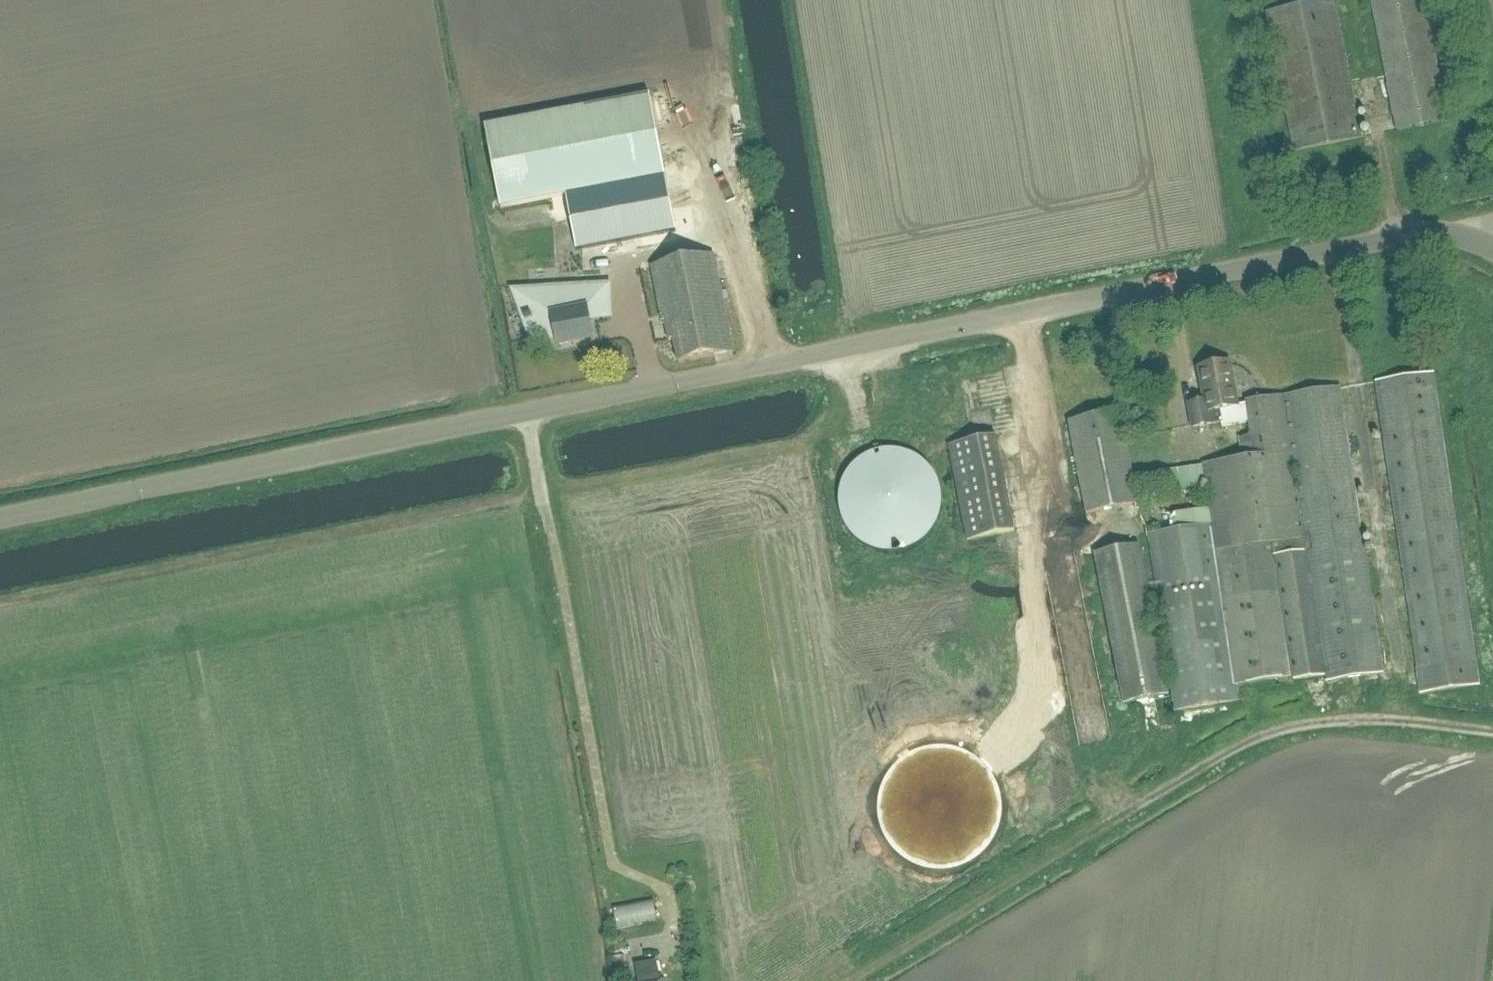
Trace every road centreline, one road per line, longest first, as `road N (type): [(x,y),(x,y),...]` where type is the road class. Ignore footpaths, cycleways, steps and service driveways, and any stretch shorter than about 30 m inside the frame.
road 1 (unclassified): [(0,521),(1427,233),(1492,250)]
road 2 (track): [(1492,733),(1383,720),(1273,732),(853,980)]
road 3 (track): [(526,414),(613,864),(659,888),(672,927)]

